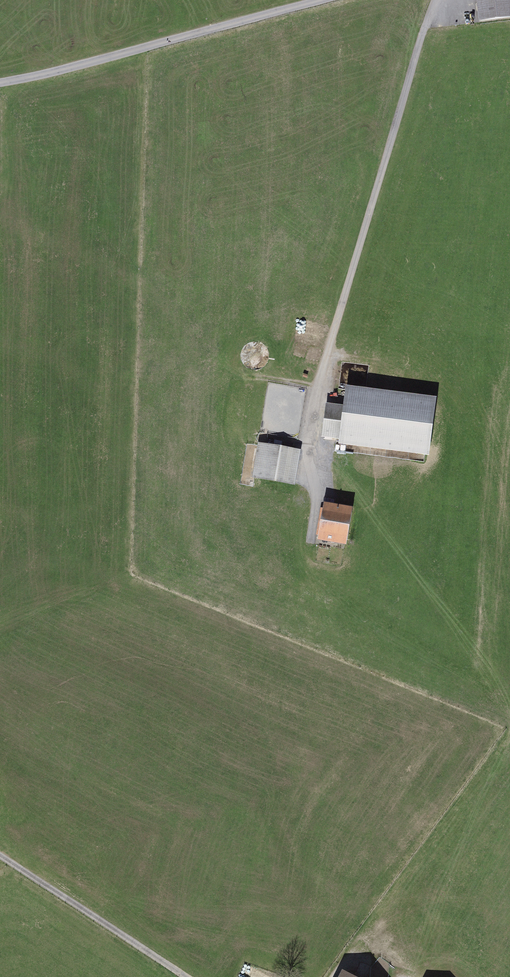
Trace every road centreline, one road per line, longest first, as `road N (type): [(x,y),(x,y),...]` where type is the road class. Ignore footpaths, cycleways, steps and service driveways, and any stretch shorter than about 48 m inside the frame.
road 1 (track): [(307,459),(328,358),(437,0)]
road 2 (unclassified): [(0,85),(72,74),(341,0)]
road 3 (track): [(307,459),(317,480),(370,491),(411,531),(509,700)]
road 4 (track): [(509,736),(334,976)]
road 5 (unclassified): [(0,854),(184,976)]

